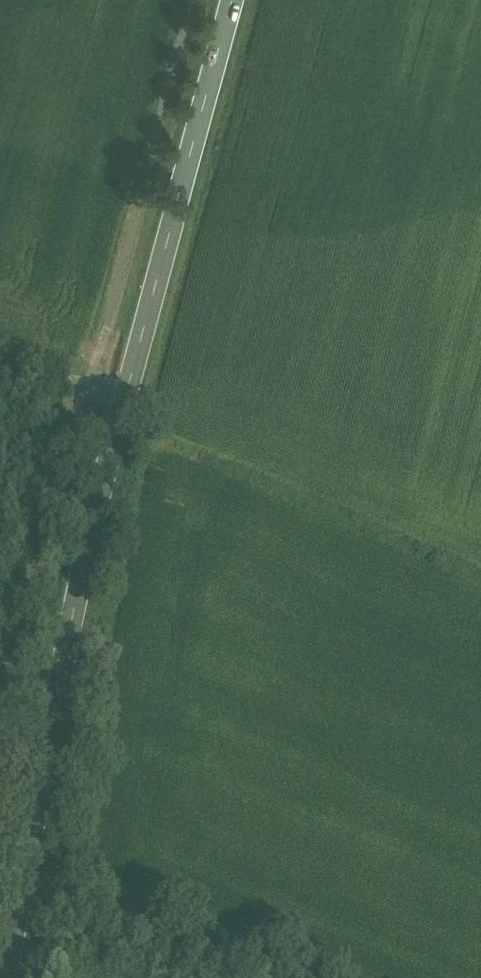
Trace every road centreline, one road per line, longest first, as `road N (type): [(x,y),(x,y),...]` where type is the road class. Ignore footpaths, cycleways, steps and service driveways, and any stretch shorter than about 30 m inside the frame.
road 1 (secondary): [(24,878),(122,405)]
road 2 (secondary): [(122,405),(231,0)]
road 3 (unclassified): [(263,977),(24,878)]
road 4 (unclassified): [(122,405),(0,351)]

